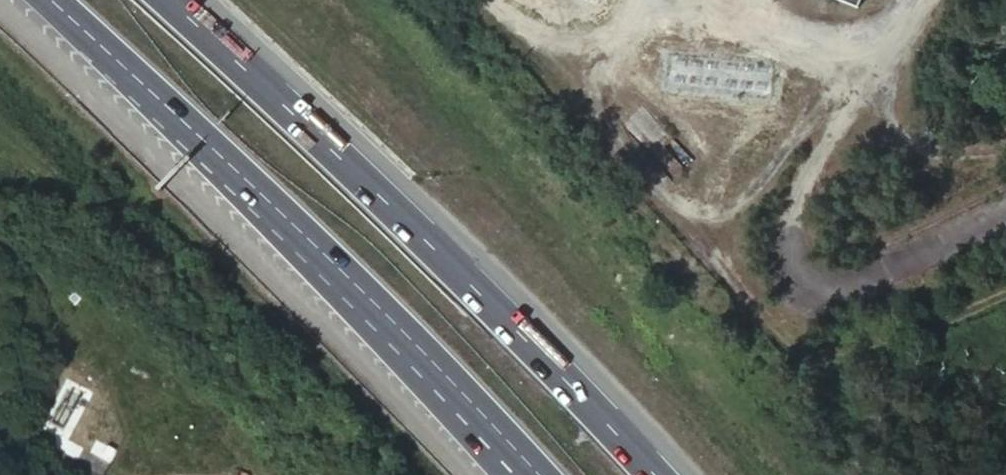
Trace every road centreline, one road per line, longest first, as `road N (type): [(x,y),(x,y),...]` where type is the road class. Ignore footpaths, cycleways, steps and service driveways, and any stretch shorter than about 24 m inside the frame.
road 1 (trunk): [(656,474),(455,266),(163,0)]
road 2 (trunk): [(46,0),(380,306),(538,474)]
road 3 (track): [(1005,317),(872,369),(811,352),(699,220)]
road 4 (track): [(829,118),(948,155),(1005,145)]

